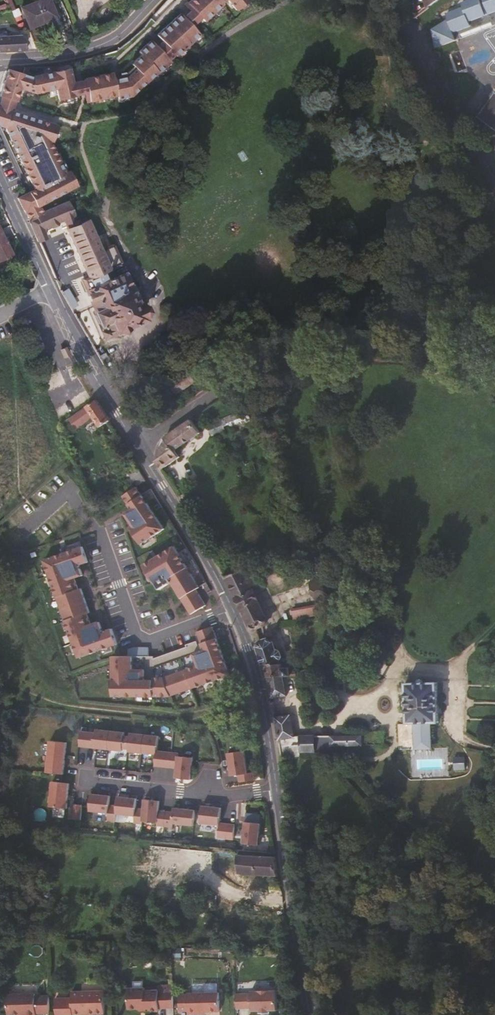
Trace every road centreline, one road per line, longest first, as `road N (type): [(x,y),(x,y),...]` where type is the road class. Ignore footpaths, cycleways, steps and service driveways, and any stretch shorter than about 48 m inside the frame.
road 1 (residential): [(494,208),(395,266),(138,446)]
road 2 (tertiary): [(138,446),(247,641),(276,789)]
road 3 (tertiary): [(276,789),(315,1014)]
road 4 (residential): [(407,0),(407,29),(426,85),(494,183)]
road 5 (tertiary): [(50,288),(138,446)]
road 6 (residential): [(276,789),(177,791),(96,782)]
road 7 (tertiary): [(0,57),(55,56),(115,37),(150,0)]

